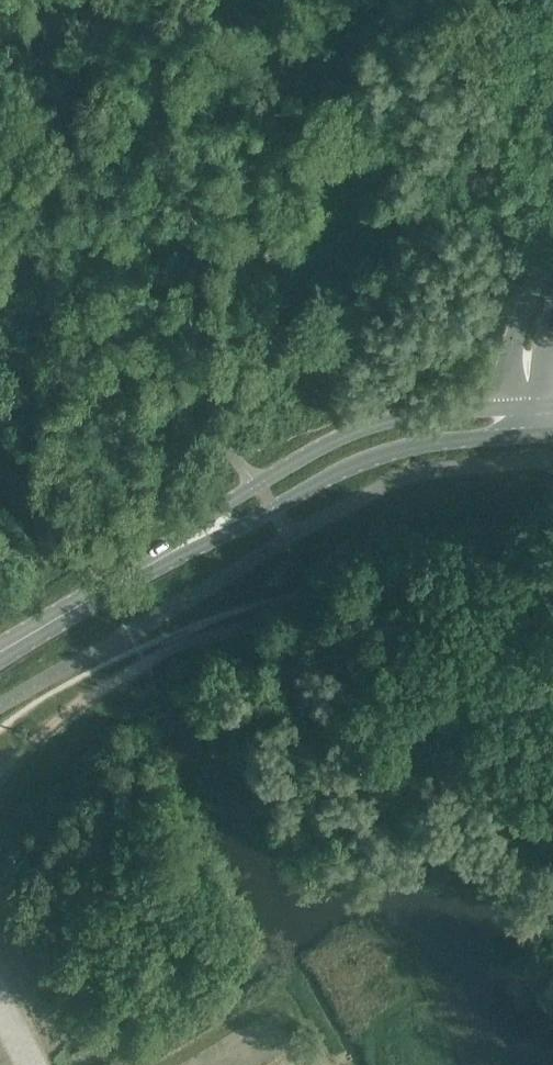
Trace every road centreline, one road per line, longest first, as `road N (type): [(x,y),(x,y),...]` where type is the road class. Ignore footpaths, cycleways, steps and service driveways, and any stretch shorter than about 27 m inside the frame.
road 1 (tertiary): [(174,552),(243,528),(351,467),(401,450),(532,436)]
road 2 (tertiary): [(512,408),(401,418),(347,435),(229,504),(174,552)]
road 3 (tertiary): [(0,655),(174,552)]
road 4 (tertiary): [(552,263),(518,330),(512,408)]

